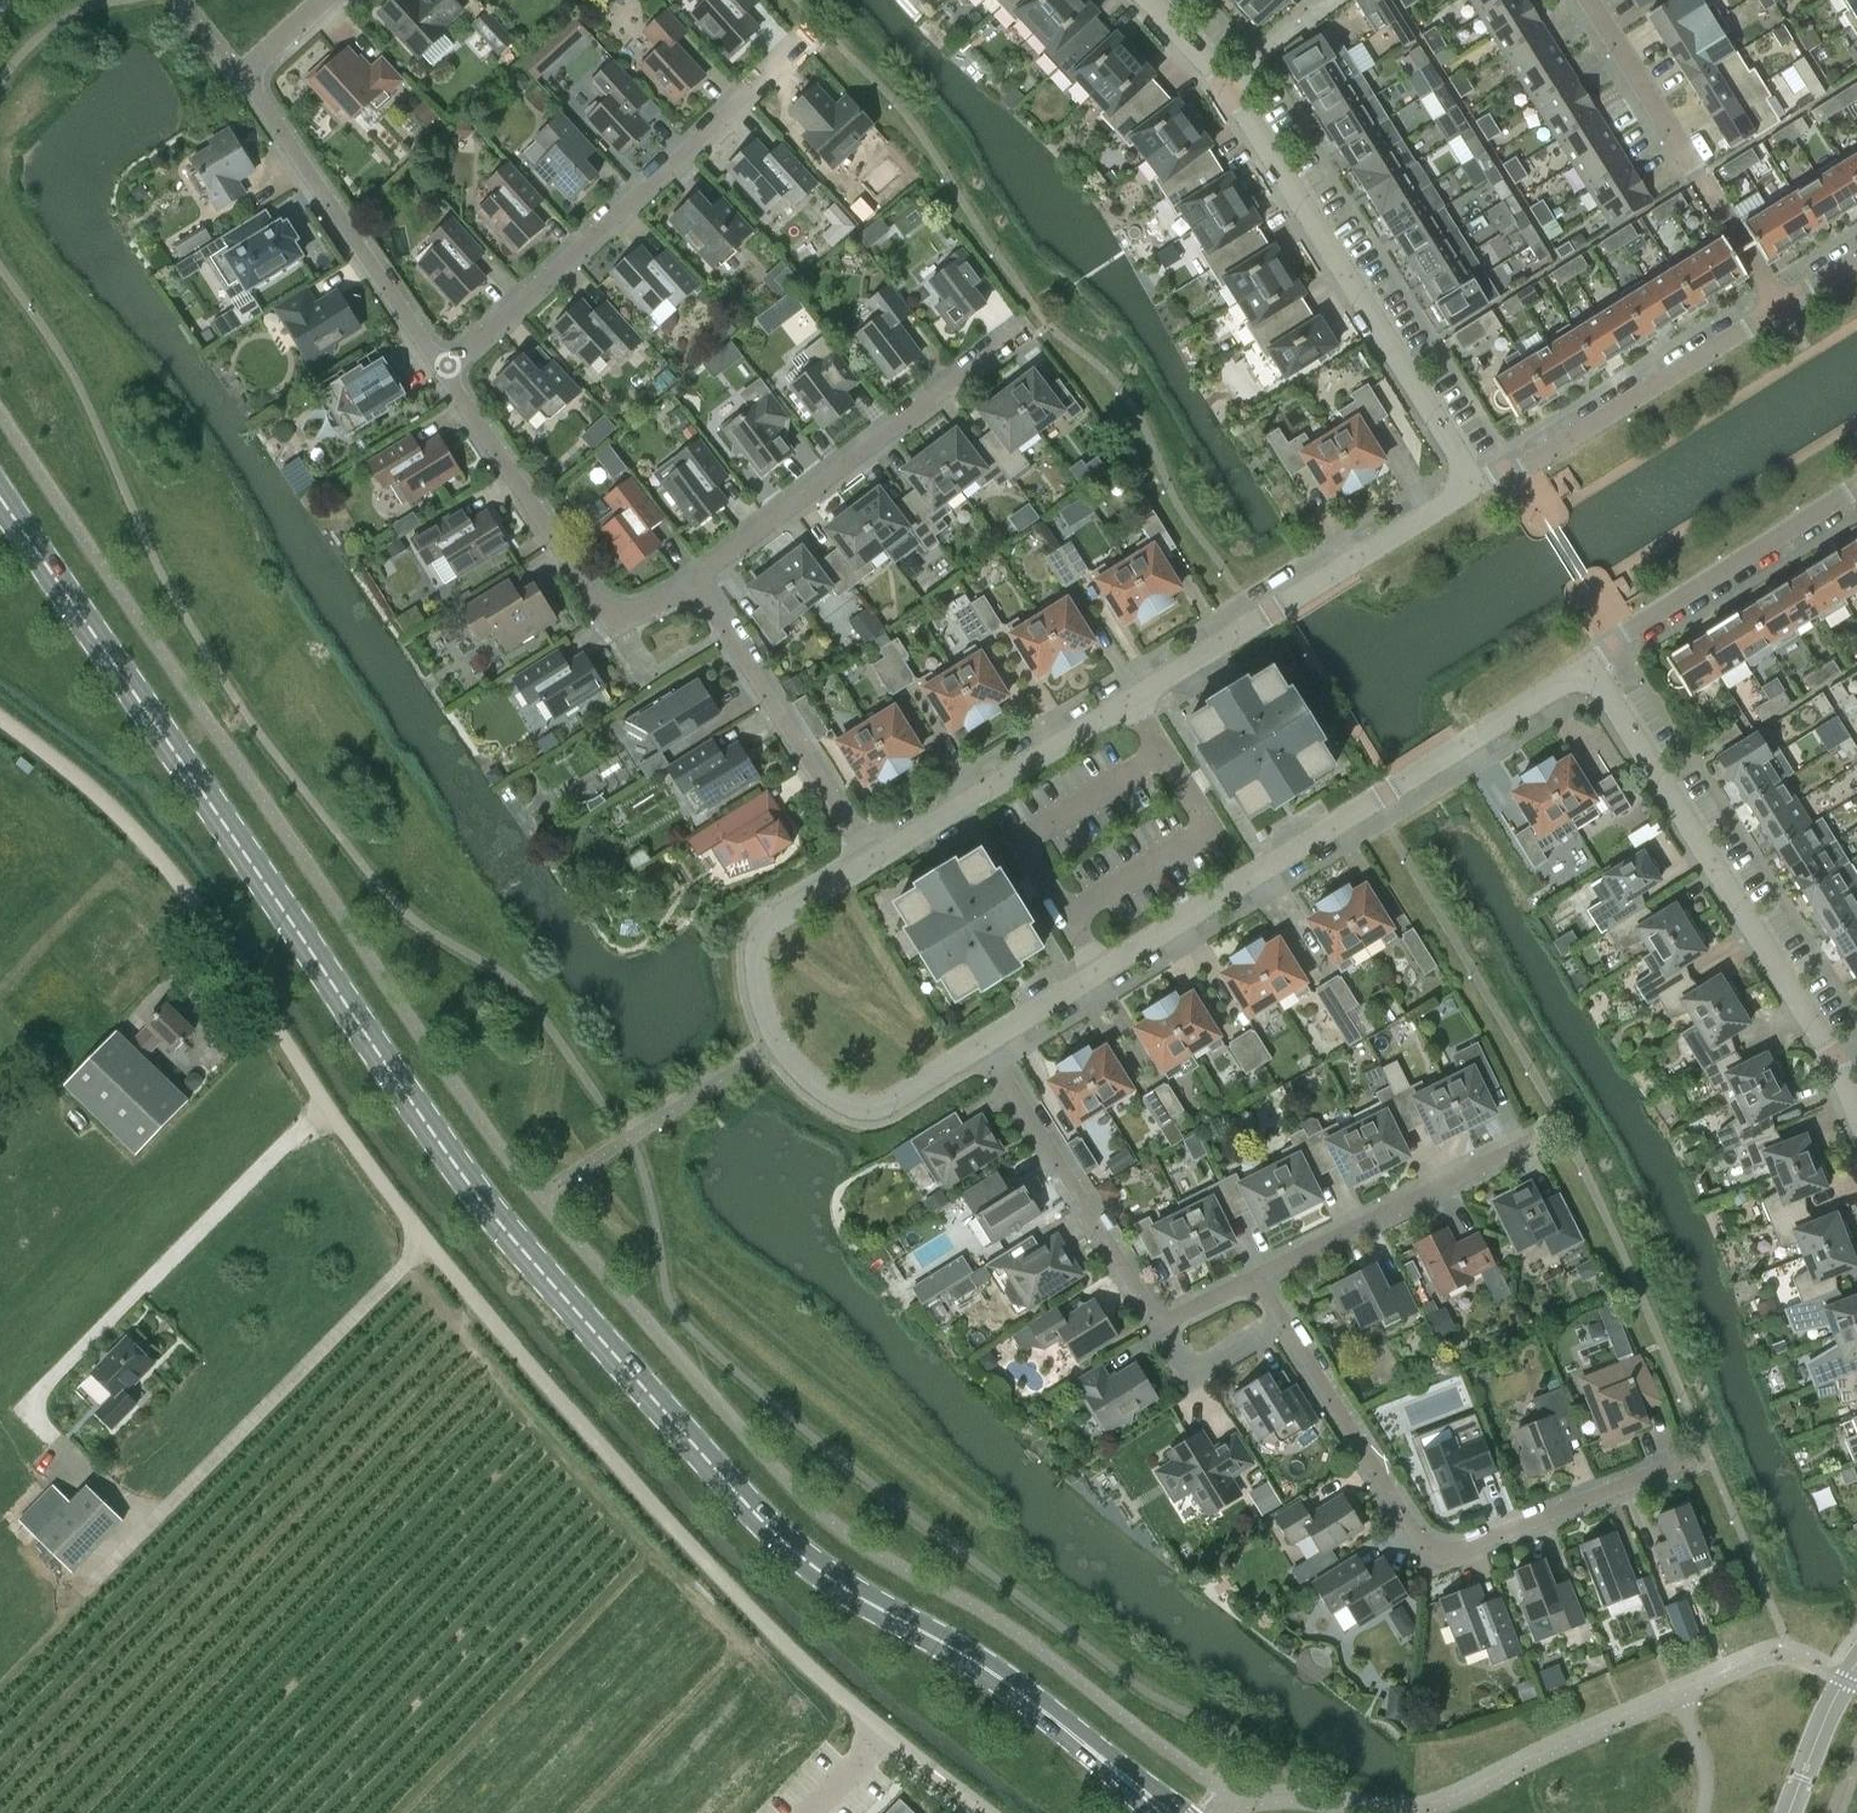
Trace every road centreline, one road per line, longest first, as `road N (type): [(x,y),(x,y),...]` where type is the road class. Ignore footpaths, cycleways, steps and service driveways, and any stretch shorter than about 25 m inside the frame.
road 1 (primary): [(1169,1812),(981,1665),(830,1583),(761,1520),(449,1156),(0,491)]
road 2 (unclassified): [(907,1750),(808,1668),(534,1369),(325,1108),(181,886),(81,783),(0,723)]
road 3 (residential): [(866,859),(1472,479)]
road 4 (residential): [(1585,668),(990,1050)]
road 5 (residential): [(1688,1460),(1430,1556),(1261,1277)]
road 6 (residential): [(1472,479),(1222,80),(1149,0)]
road 7 (residential): [(1856,1104),(1834,1054),(1585,668)]
road 8 (residential): [(990,1050),(887,1107),(852,1107),(805,1078),(776,1046),(758,990),(762,933),(866,859)]
road 9 (residential): [(443,370),(801,43)]
road 10 (track): [(426,1239),(91,1581)]
road 11 (residential): [(443,370),(255,90),(257,62),(323,0)]
road 12 (residential): [(1472,479),(1528,465),(1856,257)]
road 13 (residential): [(990,1050),(1169,1324),(1261,1277)]
road 14 (residential): [(1017,333),(693,580)]
road 15 (residential): [(693,580),(634,611),(604,607),(443,370)]
road 16 (residential): [(866,859),(693,580)]
road 17 (residential): [(1585,668),(1651,617),(1856,488)]
road 18 (residential): [(1261,1277),(1534,1136)]
road 19 (residential): [(1787,1812),(1856,1665)]

